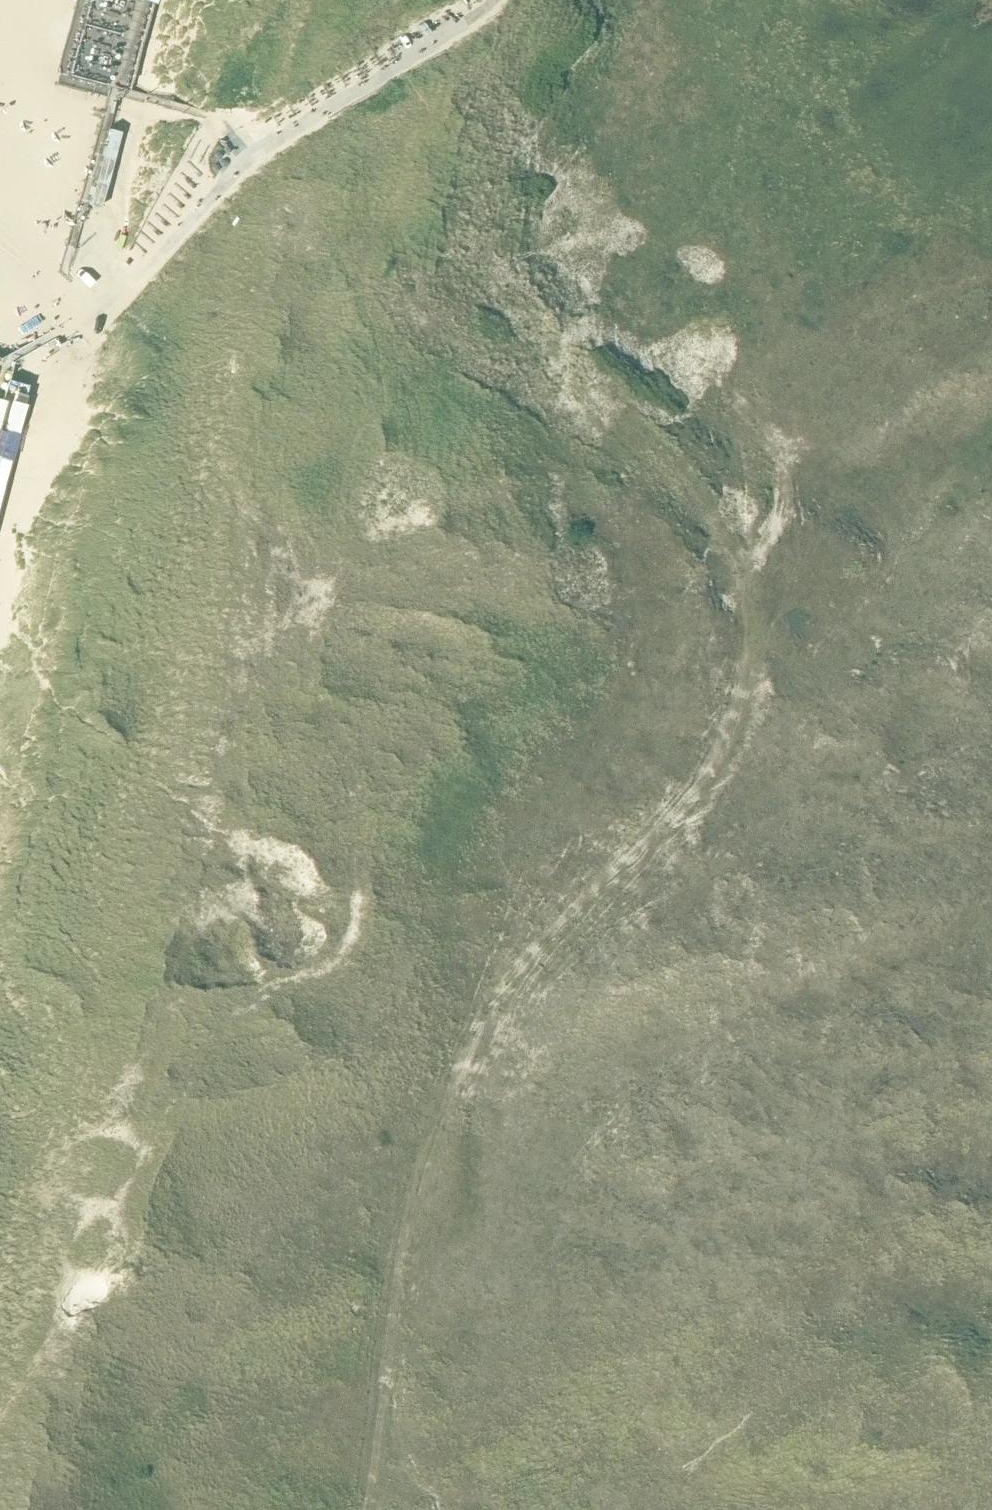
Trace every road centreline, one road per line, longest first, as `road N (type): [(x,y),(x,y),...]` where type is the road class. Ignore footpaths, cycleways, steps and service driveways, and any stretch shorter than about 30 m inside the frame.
road 1 (unclassified): [(491,0),(464,26),(257,152)]
road 2 (unclassified): [(120,292),(257,152)]

